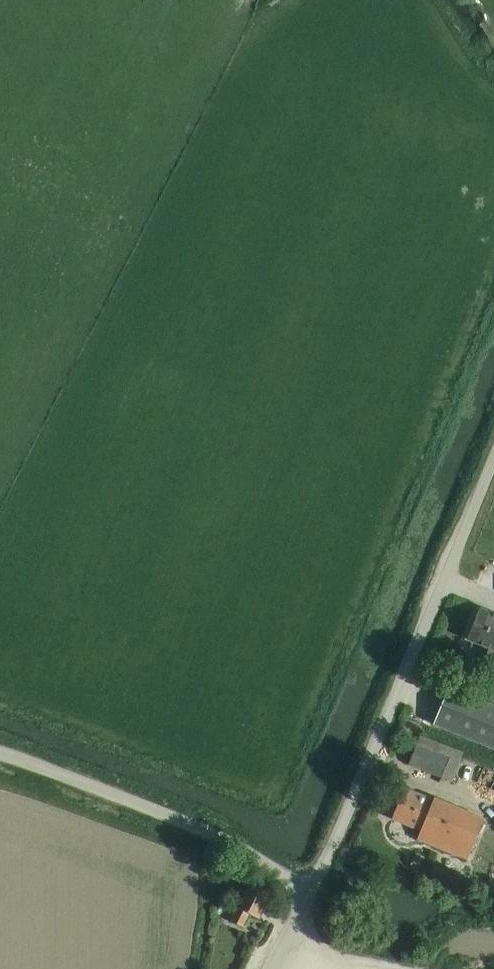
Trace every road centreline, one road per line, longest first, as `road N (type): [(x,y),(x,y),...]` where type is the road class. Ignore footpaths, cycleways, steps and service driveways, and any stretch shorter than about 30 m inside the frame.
road 1 (unclassified): [(312,884),(493,471)]
road 2 (unclassified): [(312,884),(153,808),(0,752)]

